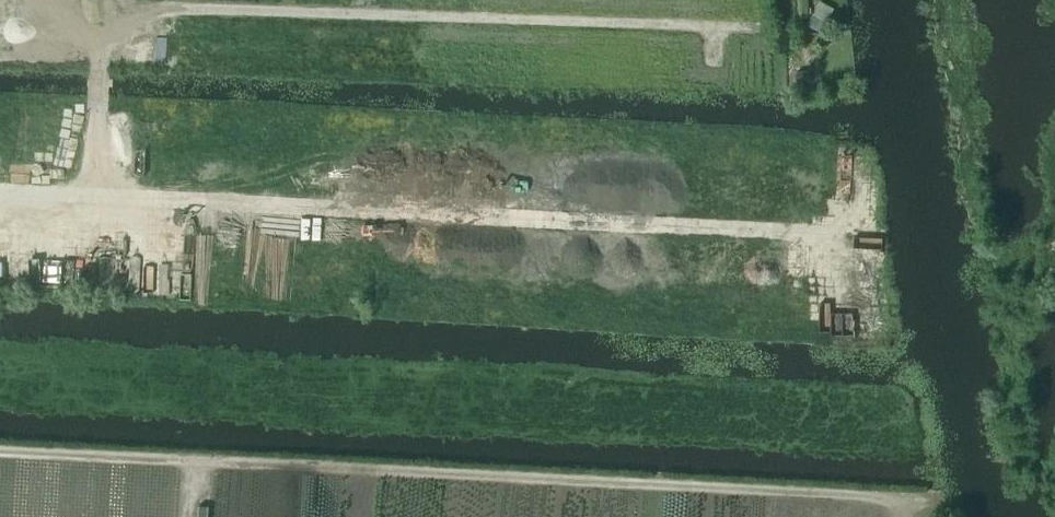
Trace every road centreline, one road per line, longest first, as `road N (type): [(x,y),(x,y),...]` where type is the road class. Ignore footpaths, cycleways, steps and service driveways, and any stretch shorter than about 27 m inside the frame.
road 1 (track): [(903,502),(0,451)]

